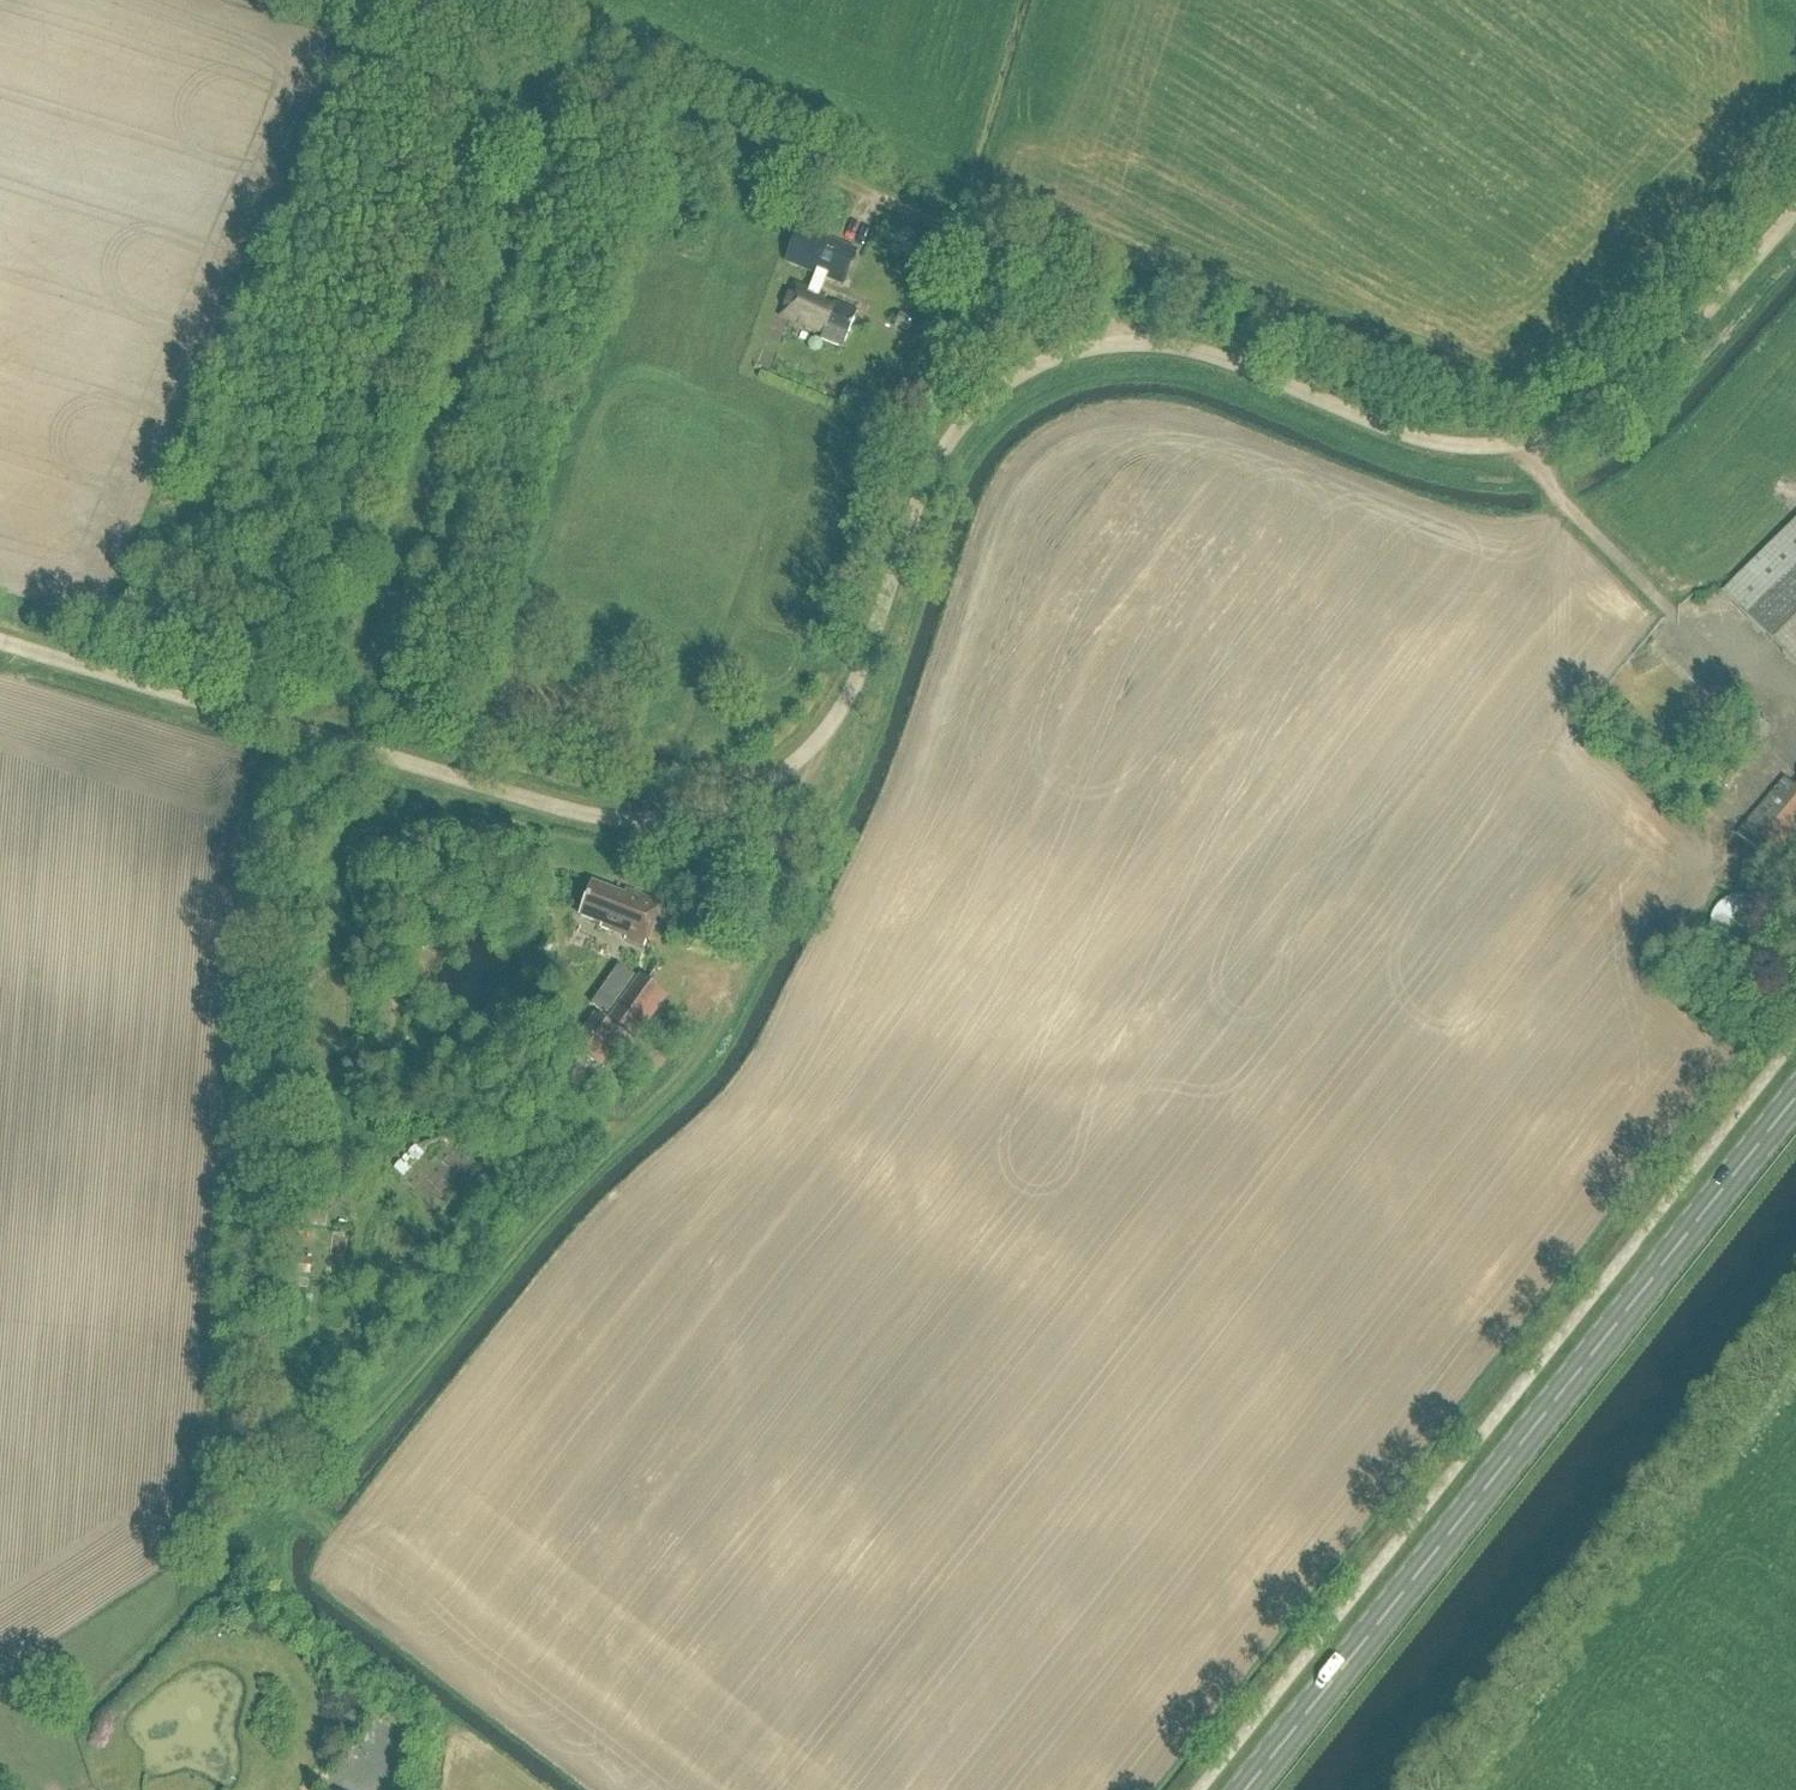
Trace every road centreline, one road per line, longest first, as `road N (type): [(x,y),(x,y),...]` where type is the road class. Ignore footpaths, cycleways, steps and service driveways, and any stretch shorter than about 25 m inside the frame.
road 1 (unclassified): [(0,641),(582,813),(676,817),(767,782),(819,736),(847,696),(938,457),(980,406),(1035,368),(1118,345),(1190,349),(1420,441),(1479,448),(1537,441),(1591,419),(1638,385),(1795,207)]
road 2 (primary): [(1246,1789),(1795,1096)]
road 3 (track): [(1118,345),(1094,303),(968,240),(352,0)]
road 4 (track): [(1795,1305),(1404,1789)]

